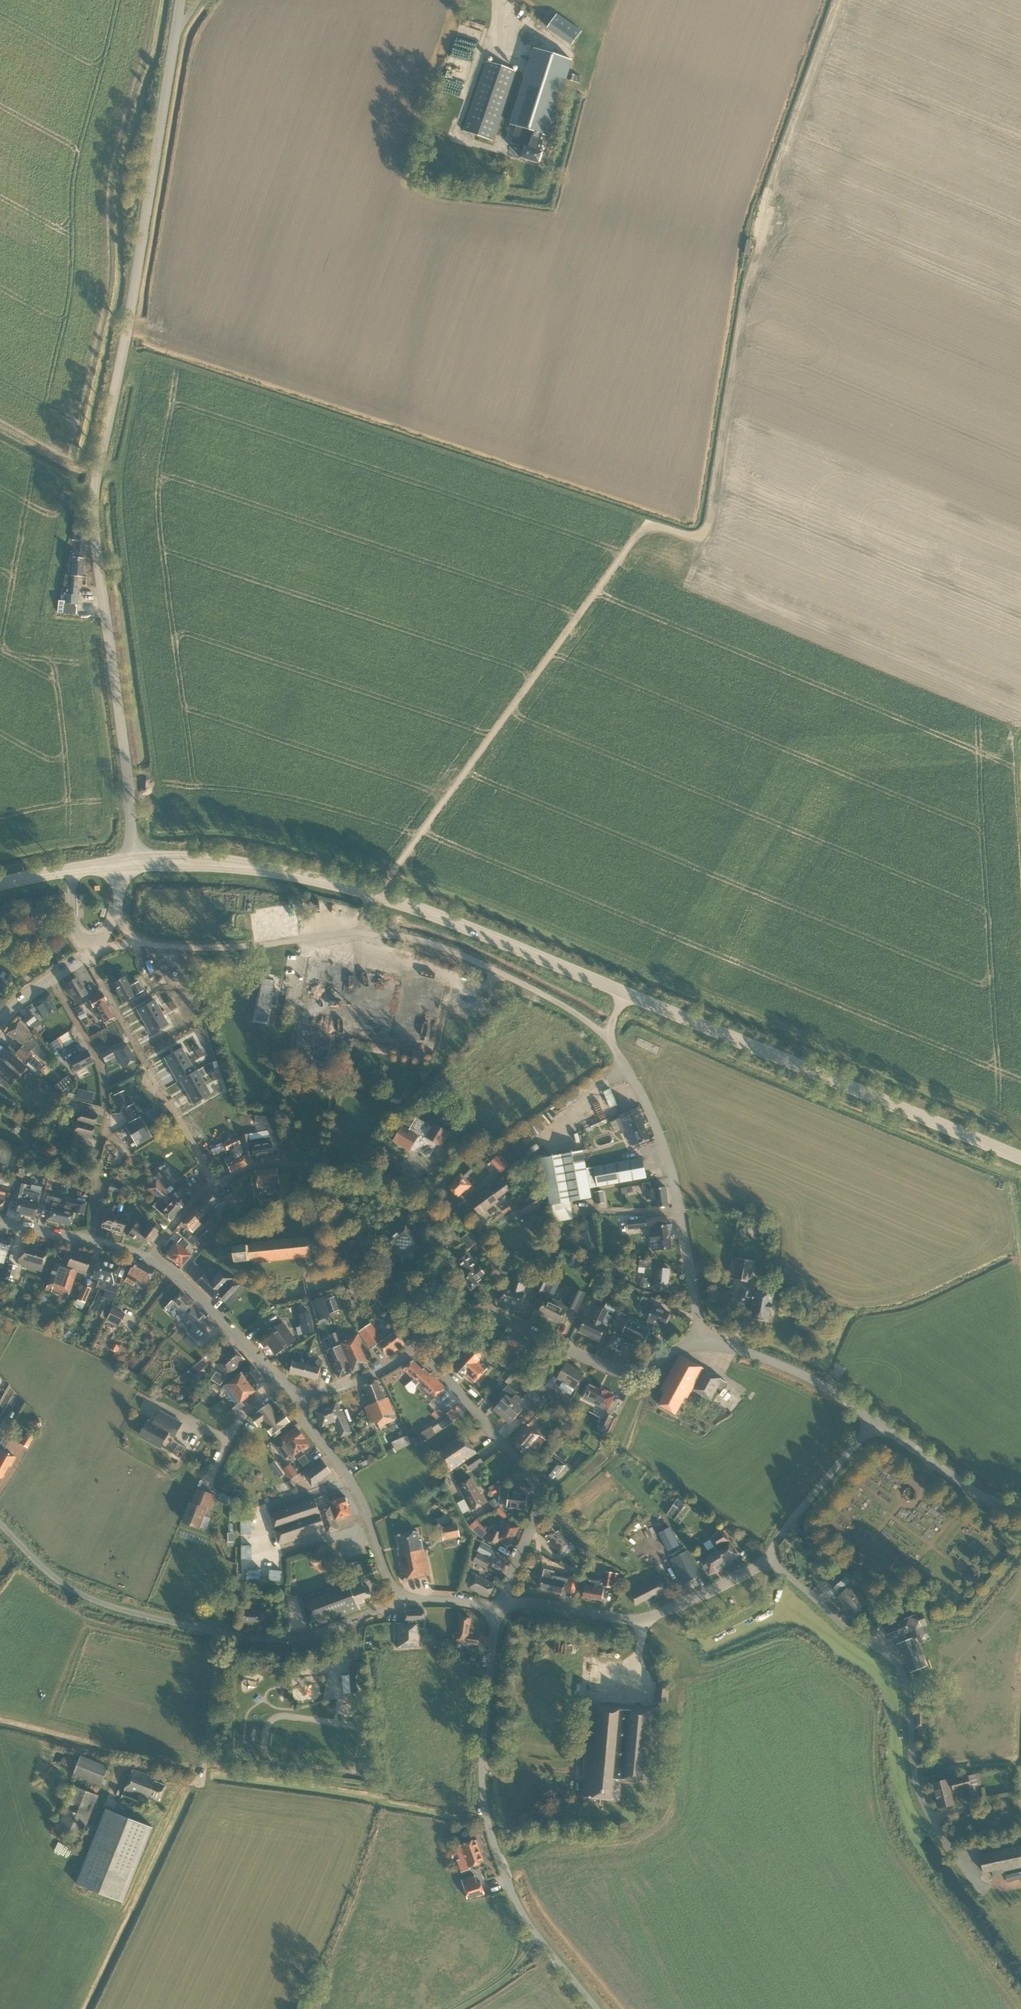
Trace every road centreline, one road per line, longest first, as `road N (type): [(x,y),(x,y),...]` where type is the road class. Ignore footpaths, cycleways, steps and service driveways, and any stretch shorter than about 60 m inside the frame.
road 1 (tertiary): [(128,864),(122,735),(93,503),(176,28)]
road 2 (unclassified): [(375,896),(647,526),(700,538)]
road 3 (unclassified): [(599,2008),(524,1913),(485,1807),(482,1766),(499,1605)]
road 4 (tertiary): [(1020,1159),(628,996)]
road 5 (residential): [(958,1857),(917,1786),(910,1700),(896,1662),(767,1557)]
road 6 (residential): [(214,1184),(277,1163),(410,1183),(446,1203),(489,1248),(487,1313)]
road 7 (residential): [(702,1341),(668,1161),(649,1109),(605,1036)]
road 8 (residential): [(499,1605),(539,1508),(537,1484),(418,1344)]
road 9 (unclassified): [(499,1605),(643,1620),(767,1557)]
road 10 (residential): [(92,1243),(104,1078),(51,978)]
road 11 (tertiary): [(628,996),(454,919),(375,896)]
road 12 (residential): [(605,1036),(576,1013),(427,941),(358,934)]
road 13 (residential): [(86,958),(214,1184)]
road 14 (unclassified): [(218,1633),(75,1592),(0,1522)]
road 15 (tertiary): [(375,896),(235,864),(128,864)]
road 16 (residential): [(403,1600),(361,1496),(304,1416),(300,1393)]
road 17 (unclassified): [(487,1313),(620,1372),(702,1341)]
road 18 (residential): [(358,934),(211,949),(136,943)]
road 19 (unclassified): [(147,1258),(300,1393)]
road 20 (unclassified): [(702,1341),(791,1369),(876,1422)]
road 21 (unclassified): [(218,1633),(290,1638),(403,1600)]
road 22 (unclassified): [(767,1557),(876,1422)]
road 23 (unclassified): [(876,1422),(981,1496),(1020,1510)]
road 24 (residential): [(203,1779),(218,1633)]
road 25 (tertiary): [(0,884),(128,864)]
road 26 (unclassified): [(300,1393),(375,1373),(418,1344)]

